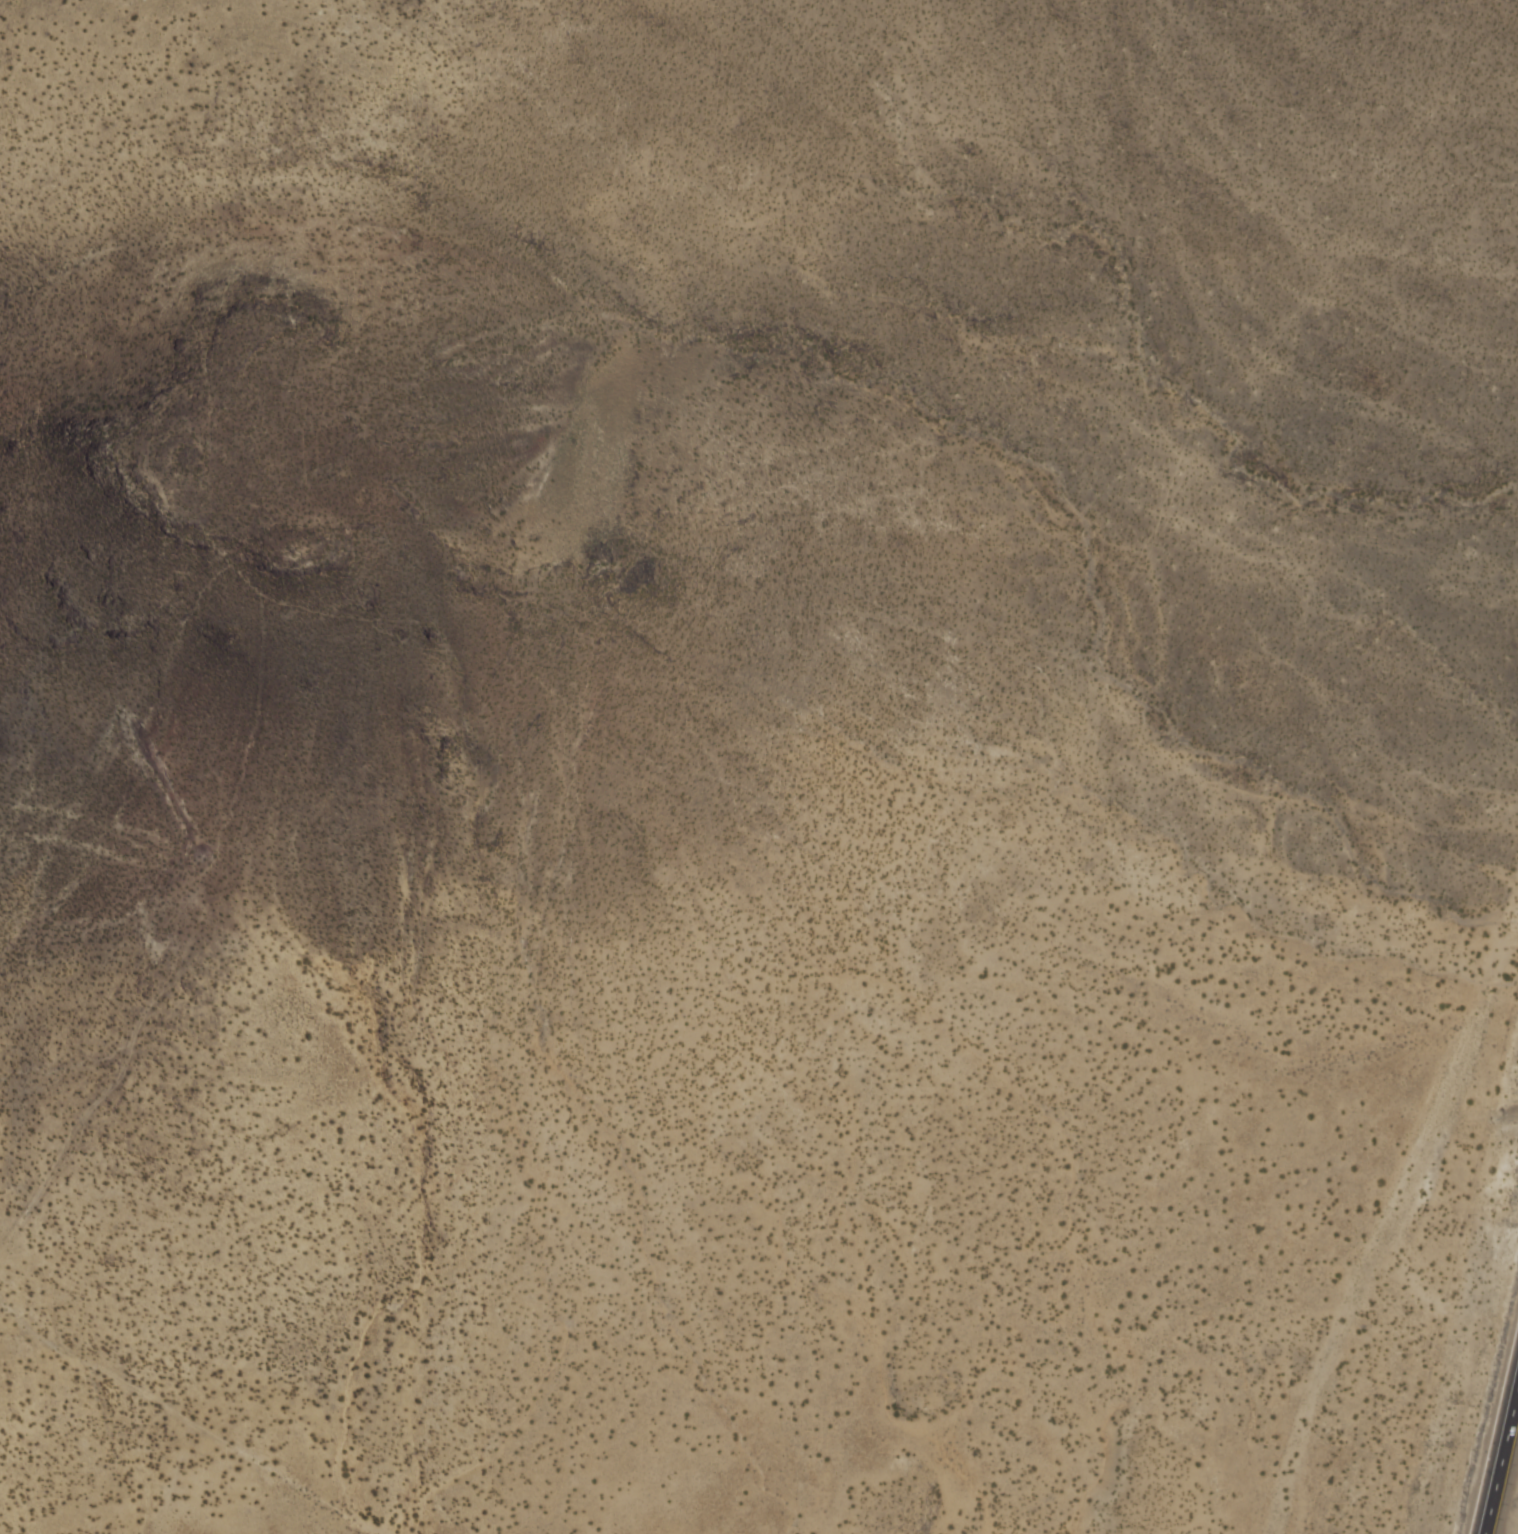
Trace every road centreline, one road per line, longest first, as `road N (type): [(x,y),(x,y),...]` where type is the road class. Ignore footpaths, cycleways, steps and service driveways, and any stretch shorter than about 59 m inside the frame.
road 1 (motorway): [(1517,1392),(1486,1533)]

